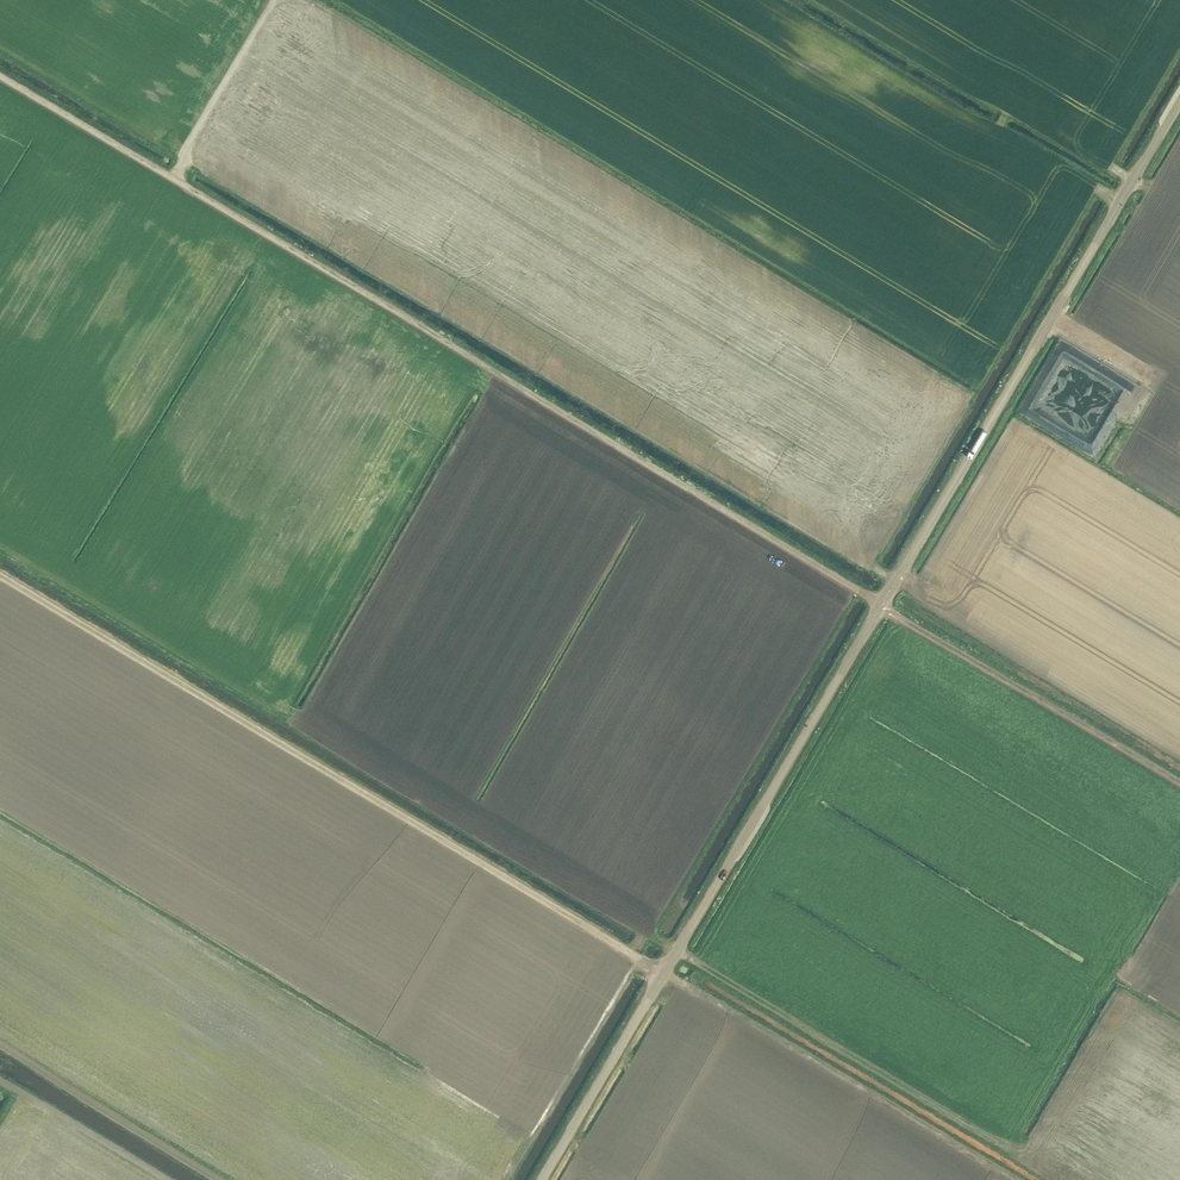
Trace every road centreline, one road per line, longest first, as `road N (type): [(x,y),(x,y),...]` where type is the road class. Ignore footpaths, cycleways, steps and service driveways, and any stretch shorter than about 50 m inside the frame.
road 1 (unclassified): [(541,1179),(1179,98)]
road 2 (track): [(0,575),(665,970)]
road 3 (track): [(1016,1179),(665,970)]

